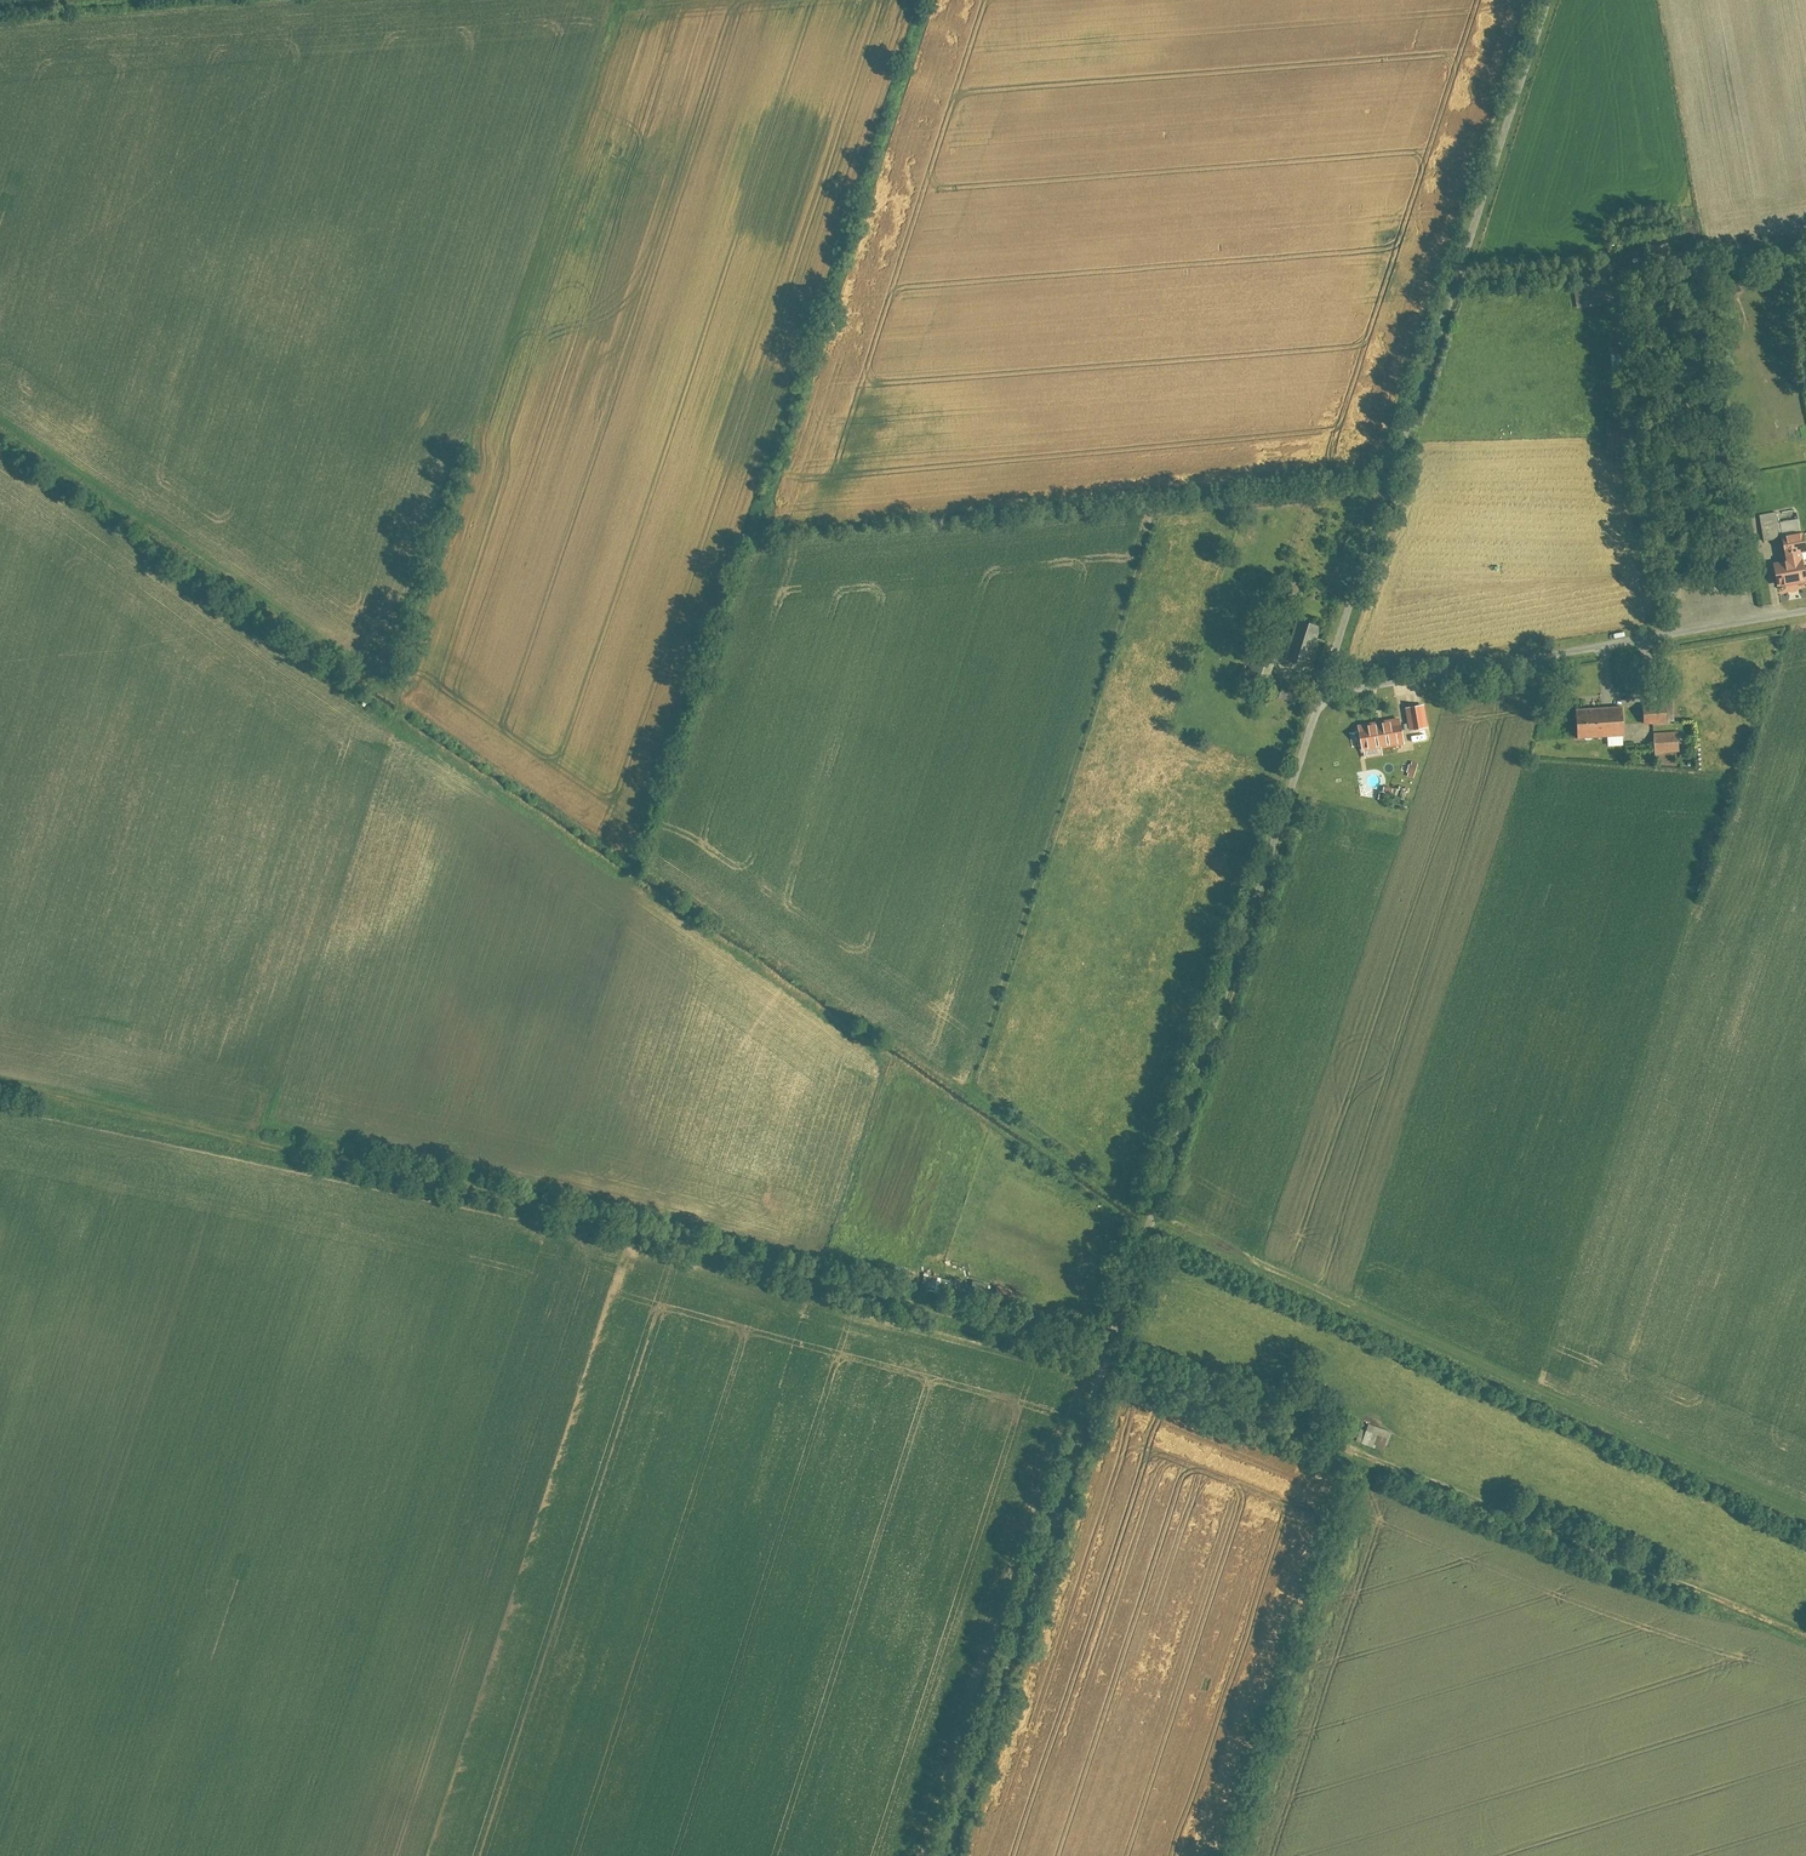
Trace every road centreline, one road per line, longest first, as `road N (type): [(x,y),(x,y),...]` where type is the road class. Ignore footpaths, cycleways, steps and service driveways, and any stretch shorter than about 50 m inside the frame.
road 1 (track): [(0,1080),(509,1197),(1111,1358),(1805,1631)]
road 2 (unclassified): [(1327,688),(951,1855)]
road 3 (unclassified): [(1549,0),(1327,688)]
road 4 (unclassified): [(1327,688),(1805,604)]

